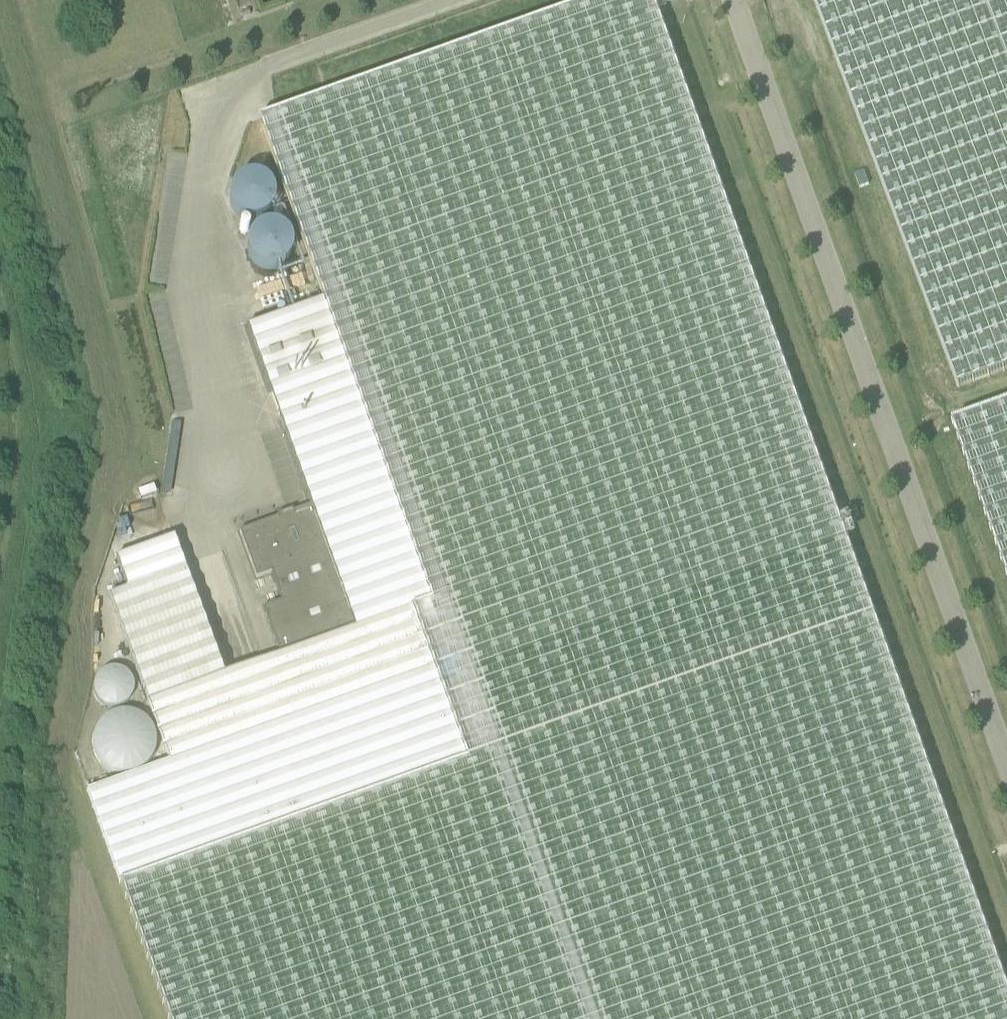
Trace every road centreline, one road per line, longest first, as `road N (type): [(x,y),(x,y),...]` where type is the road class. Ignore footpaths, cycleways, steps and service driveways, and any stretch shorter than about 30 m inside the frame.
road 1 (unclassified): [(1006,763),(734,0)]

